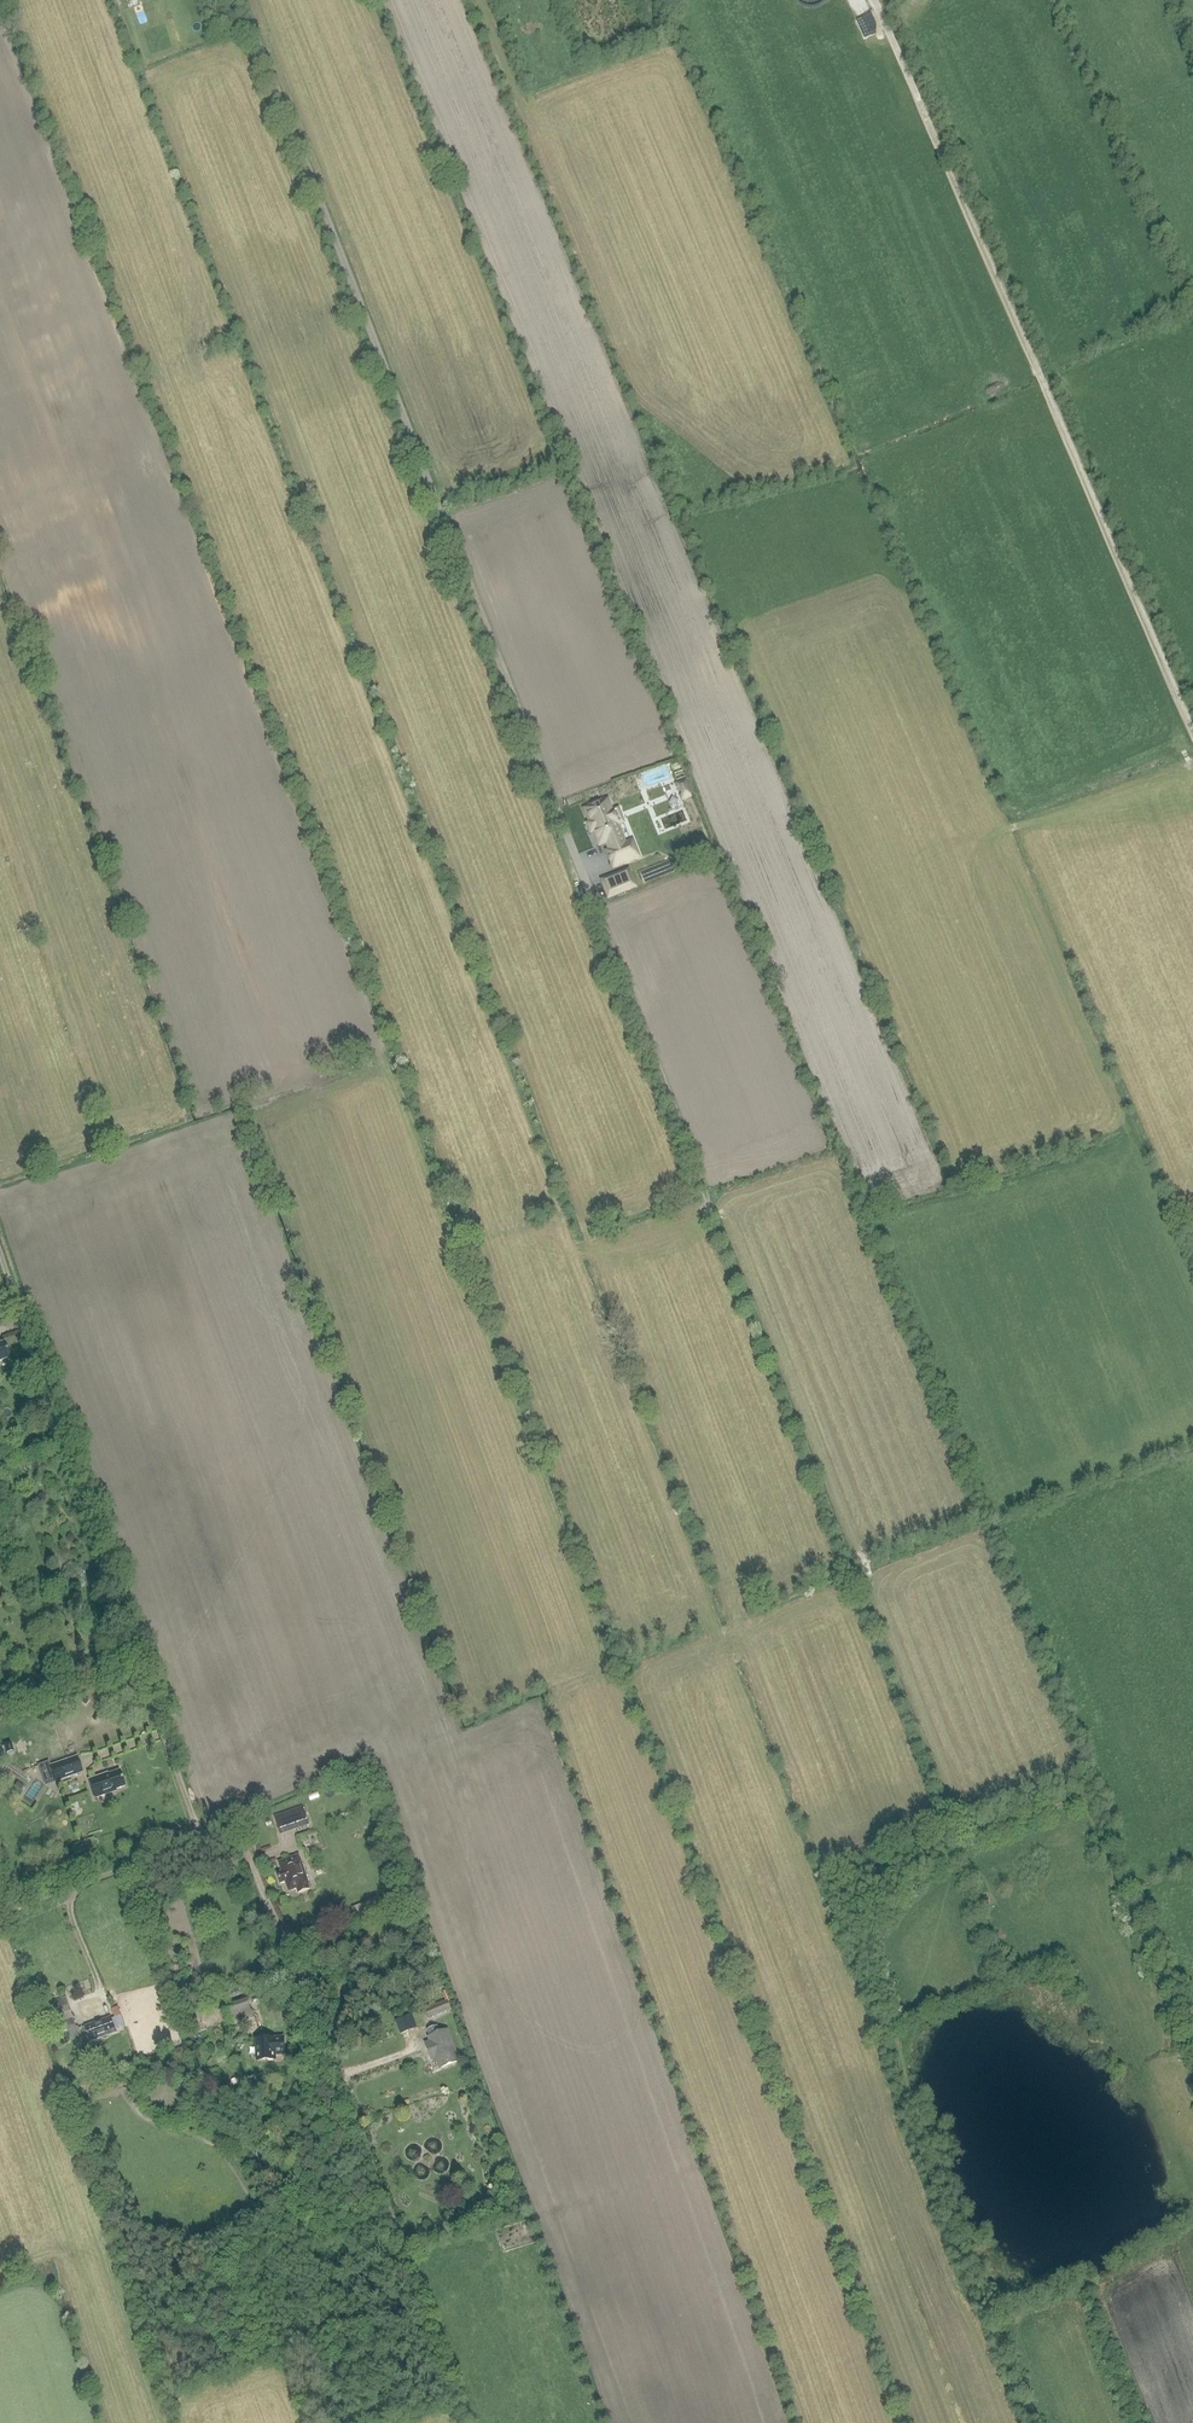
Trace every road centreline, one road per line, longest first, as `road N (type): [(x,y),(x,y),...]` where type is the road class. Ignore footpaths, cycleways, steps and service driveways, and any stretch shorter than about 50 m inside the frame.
road 1 (track): [(469,2422),(266,1881),(234,1843),(196,1817),(0,1235)]
road 2 (track): [(584,876),(953,1836)]
road 3 (track): [(584,876),(244,0)]

